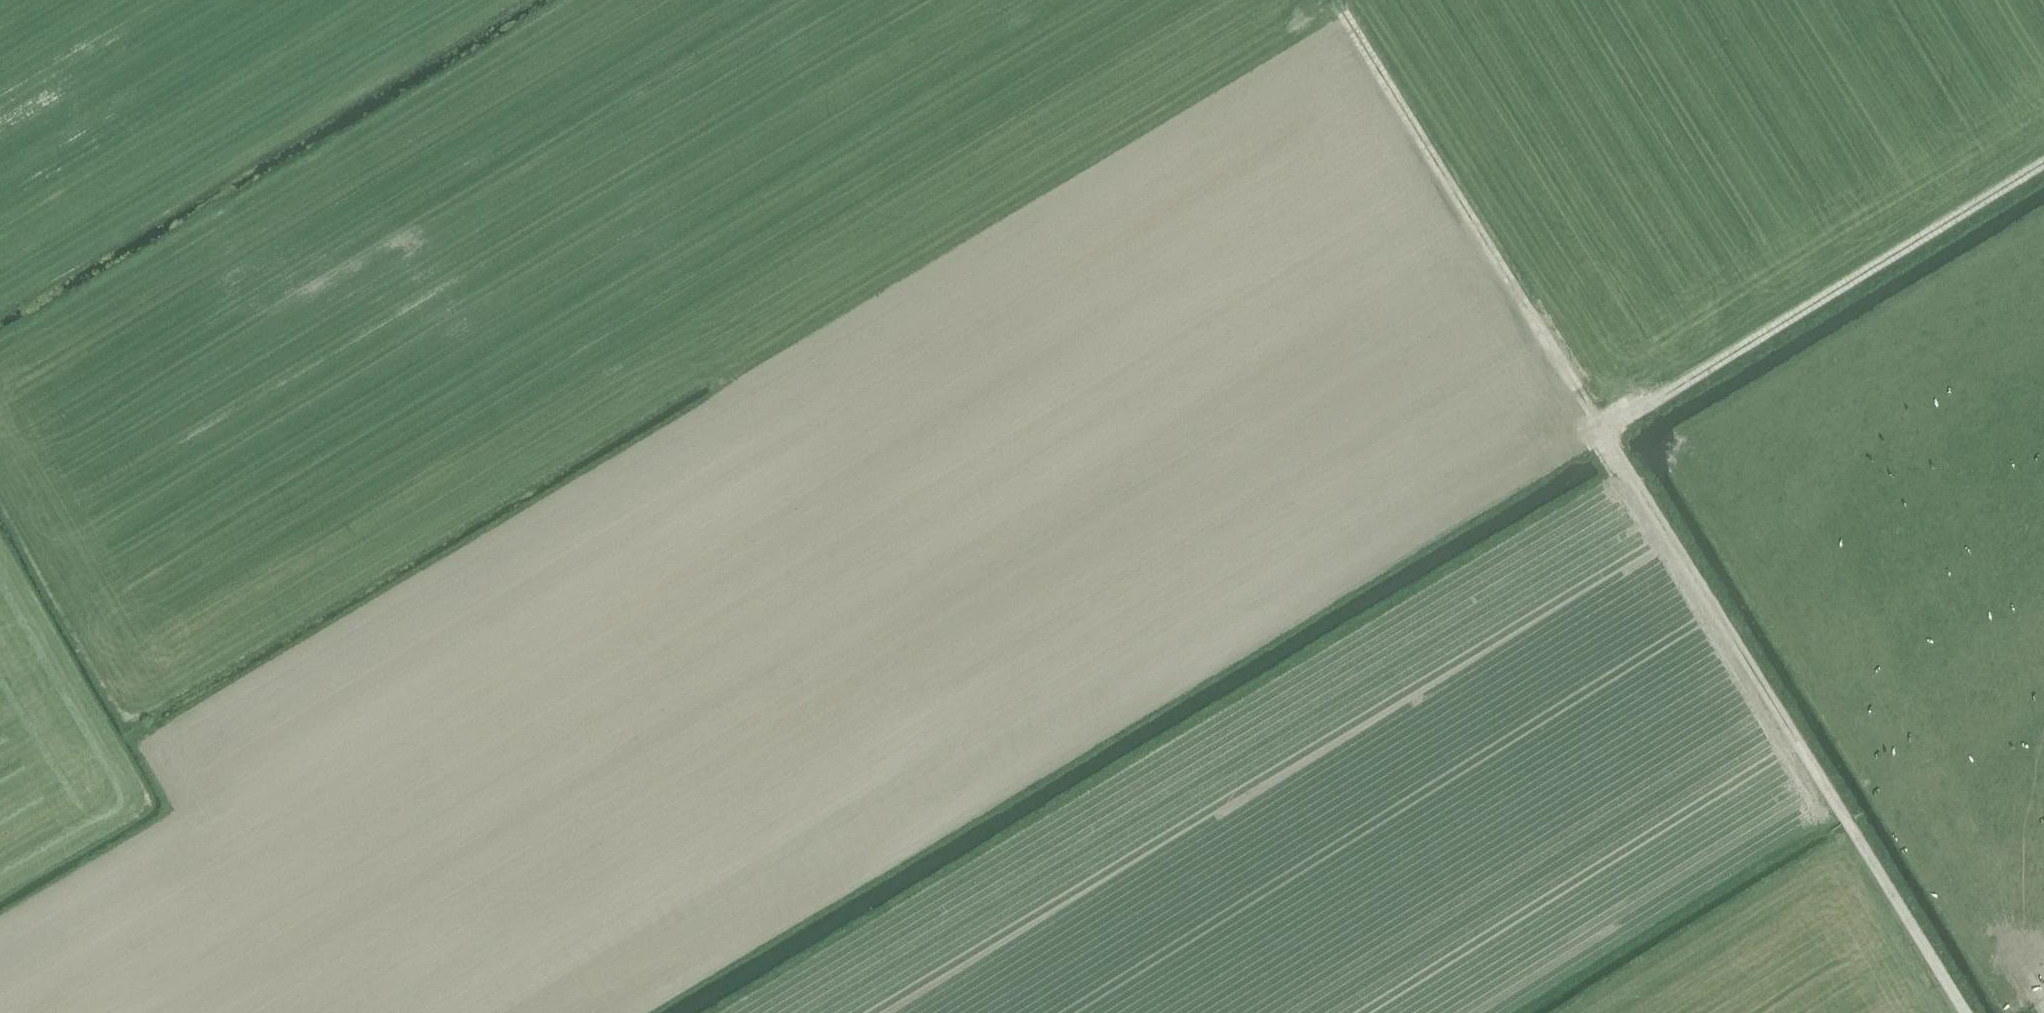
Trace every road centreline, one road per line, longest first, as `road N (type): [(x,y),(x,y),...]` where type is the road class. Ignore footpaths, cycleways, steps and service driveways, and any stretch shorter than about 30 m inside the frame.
road 1 (track): [(1966,1012),(1602,433)]
road 2 (track): [(1602,433),(2043,167)]
road 3 (track): [(1602,433),(1339,7)]

